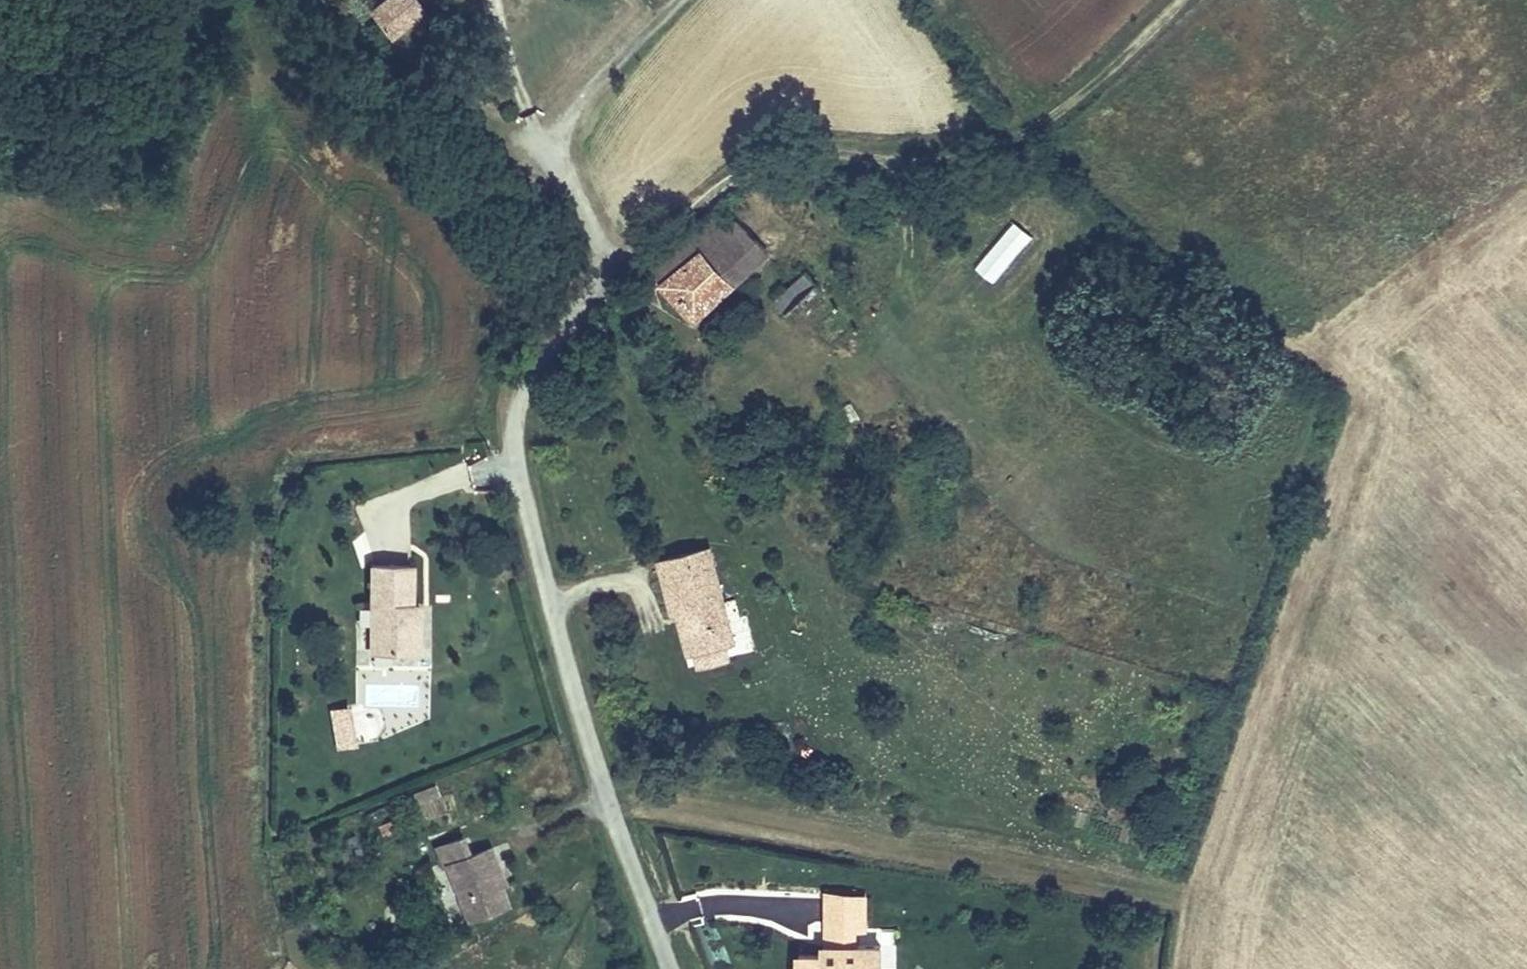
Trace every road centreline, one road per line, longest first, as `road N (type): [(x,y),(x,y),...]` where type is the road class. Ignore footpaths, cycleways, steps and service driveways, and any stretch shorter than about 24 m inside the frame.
road 1 (unclassified): [(682,0),(570,112),(560,154),(578,202),(616,258),(537,351),(513,402),(546,606),(668,968)]
road 2 (track): [(1169,0),(1040,121),(750,168),(616,258)]

